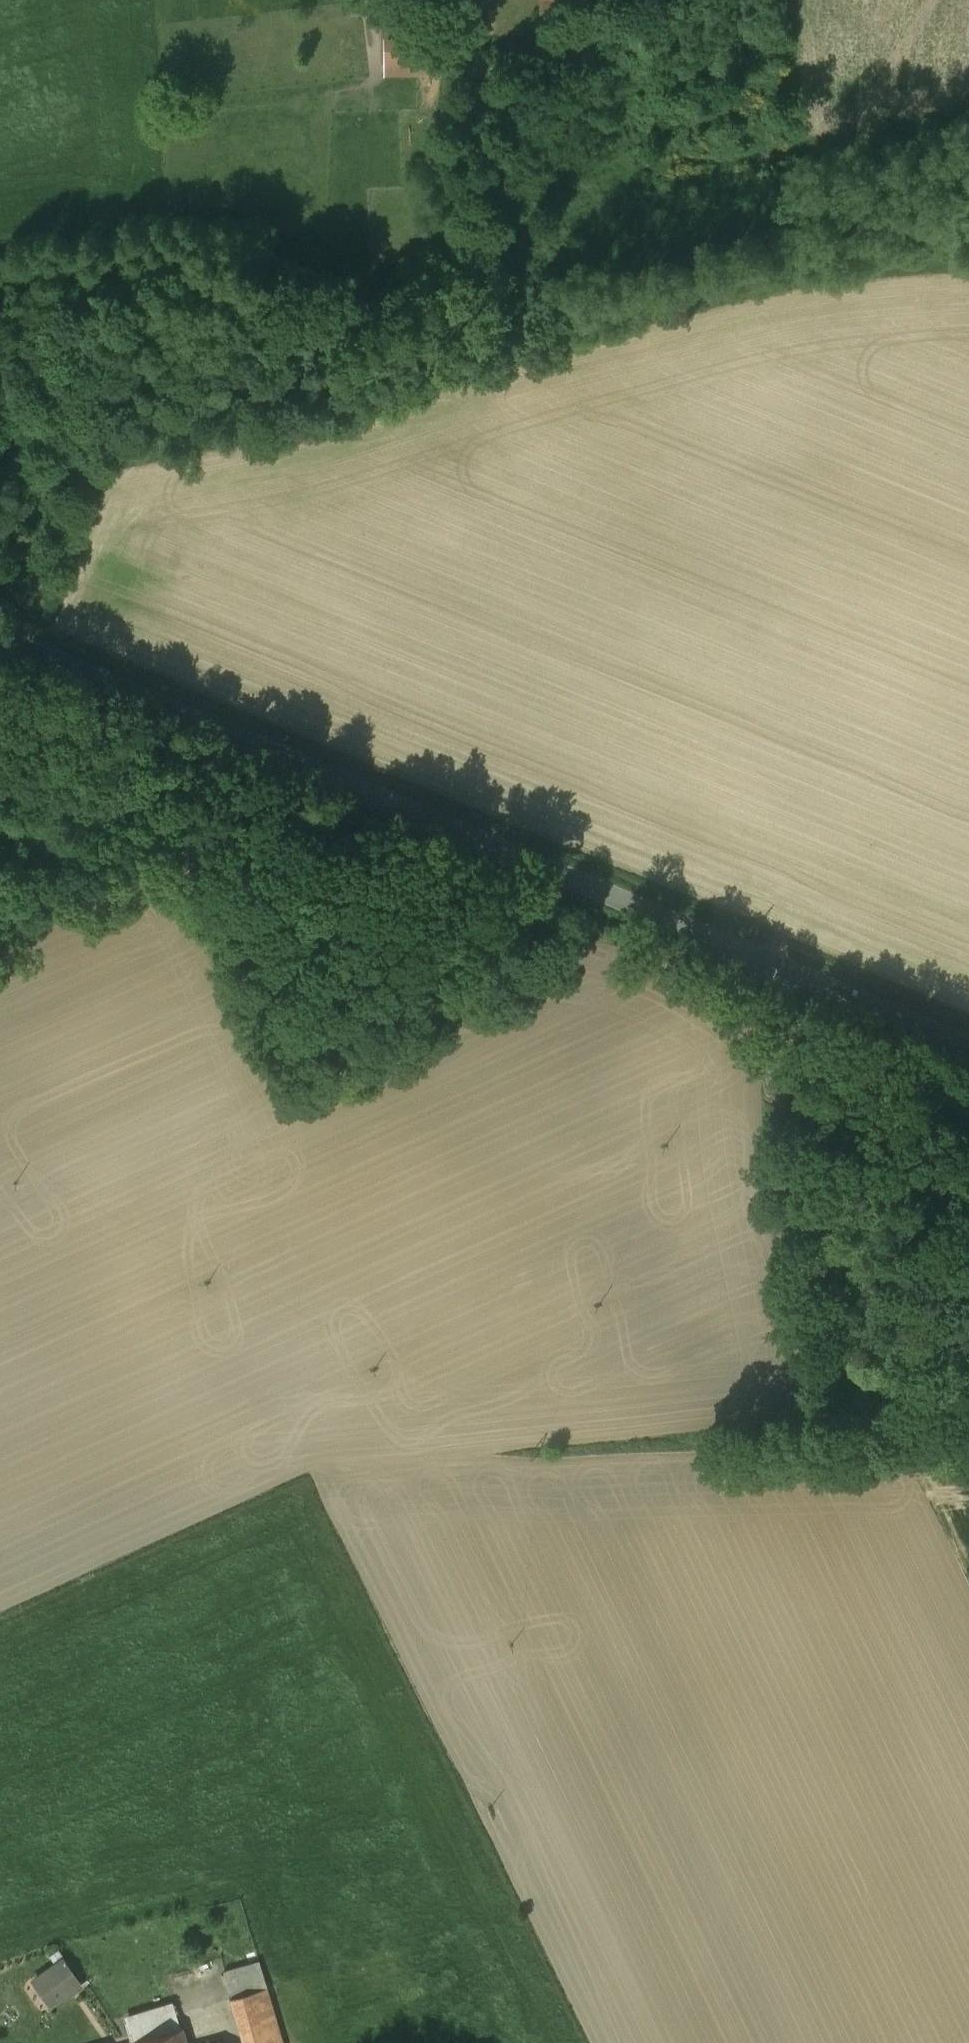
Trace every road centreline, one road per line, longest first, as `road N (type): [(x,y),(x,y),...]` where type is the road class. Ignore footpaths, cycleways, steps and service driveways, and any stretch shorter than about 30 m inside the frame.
road 1 (tertiary): [(721,943),(0,642)]
road 2 (unclassified): [(721,943),(968,1209)]
road 3 (tertiary): [(968,1046),(721,943)]

